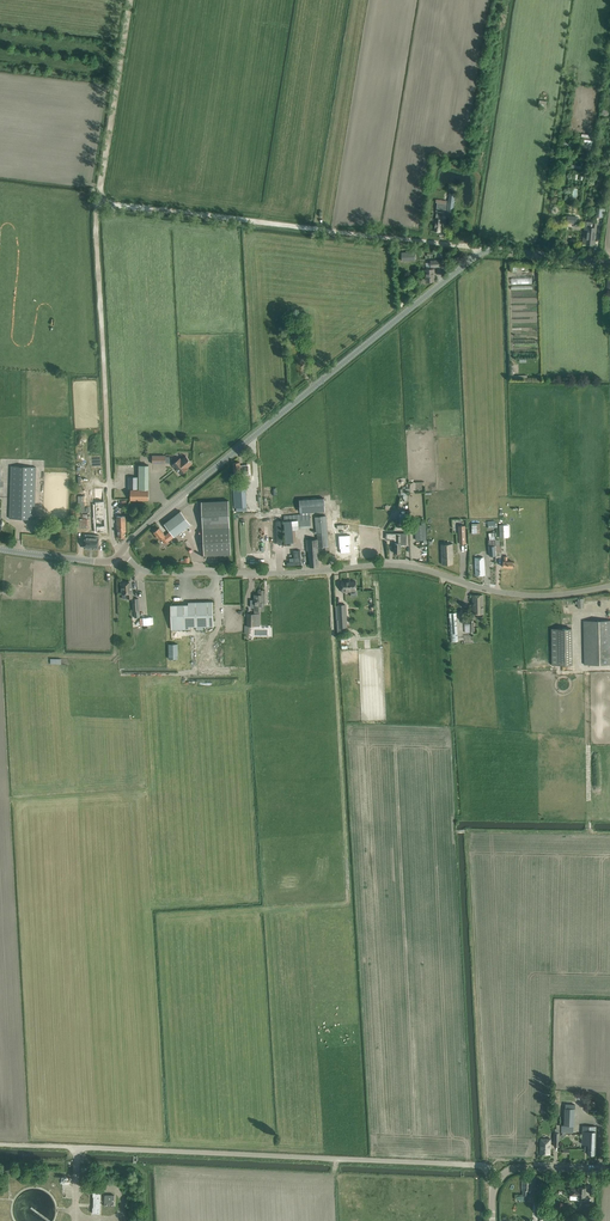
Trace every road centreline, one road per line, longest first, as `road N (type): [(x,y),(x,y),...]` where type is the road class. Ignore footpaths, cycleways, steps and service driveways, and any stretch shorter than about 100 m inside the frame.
road 1 (unclassified): [(122,551),(147,572),(391,565),(520,595),(609,586)]
road 2 (tertiary): [(122,551),(486,251)]
road 3 (unclassified): [(497,1184),(482,1166),(77,1148)]
road 4 (track): [(98,201),(486,251)]
road 5 (track): [(108,445),(98,201)]
road 6 (track): [(98,201),(131,0)]
road 7 (tertiary): [(122,551),(102,562),(0,549)]
road 8 (tertiary): [(609,264),(486,251)]

